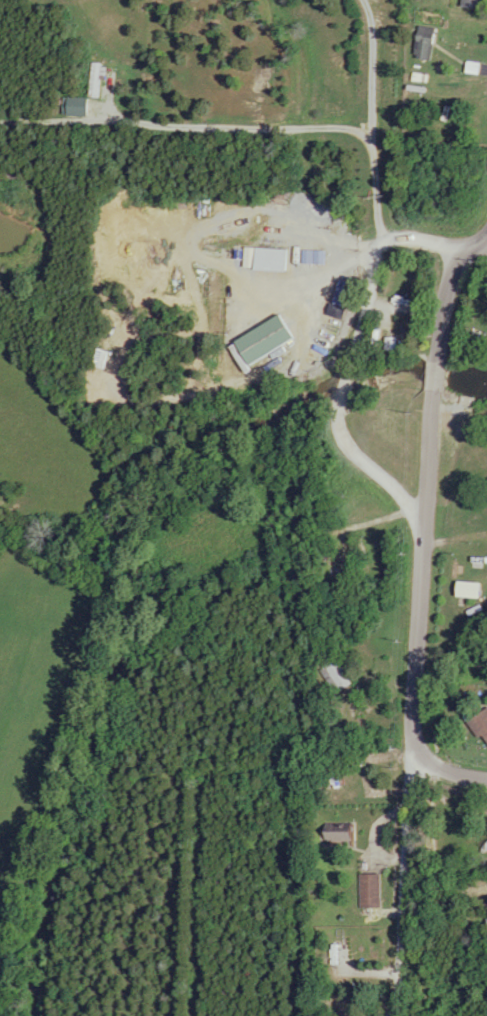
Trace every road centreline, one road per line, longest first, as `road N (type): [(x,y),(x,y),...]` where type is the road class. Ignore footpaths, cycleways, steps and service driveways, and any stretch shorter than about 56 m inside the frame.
road 1 (residential): [(395,1015),(434,356),(447,280),(485,236)]
road 2 (residential): [(467,251),(392,237),(372,249),(338,414),(338,434),(354,458),(424,521)]

